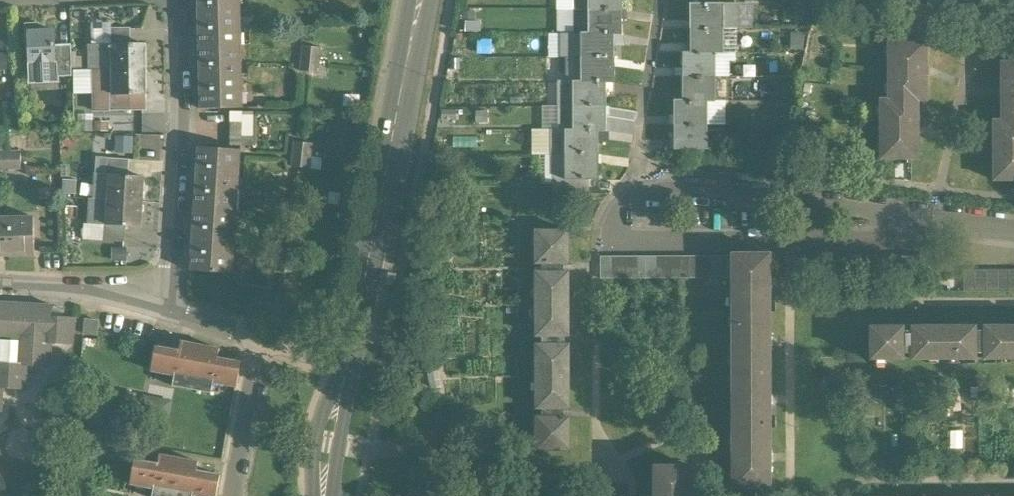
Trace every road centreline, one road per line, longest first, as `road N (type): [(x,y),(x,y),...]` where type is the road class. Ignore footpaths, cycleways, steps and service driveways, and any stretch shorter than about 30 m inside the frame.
road 1 (residential): [(932,219),(664,188),(630,191),(621,203),(623,220),(650,239),(785,245),(903,234)]
road 2 (secondary): [(323,495),(420,0)]
road 3 (residential): [(182,0),(185,100),(163,308)]
road 4 (residential): [(163,308),(261,350),(233,495)]
road 5 (residential): [(0,288),(85,290),(163,308)]

